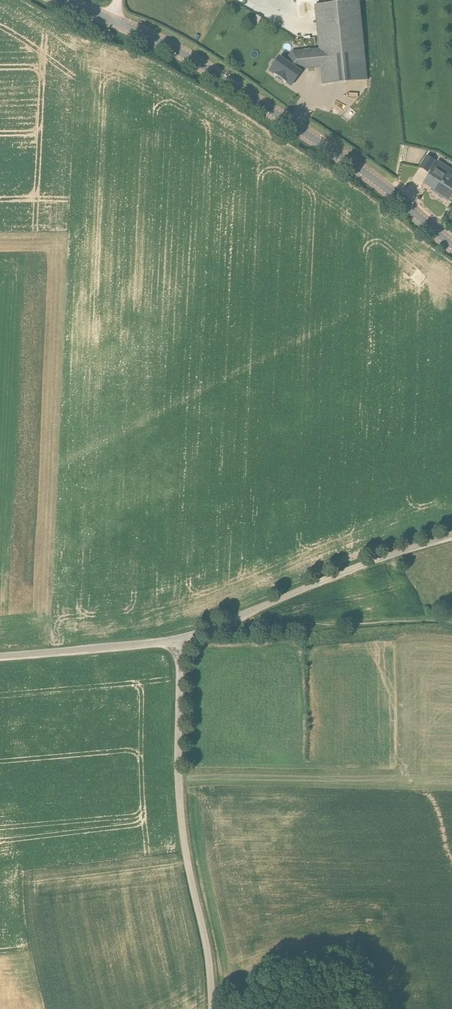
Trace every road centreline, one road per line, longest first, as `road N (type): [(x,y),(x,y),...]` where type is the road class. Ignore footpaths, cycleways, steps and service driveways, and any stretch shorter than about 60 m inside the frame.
road 1 (tertiary): [(451,245),(372,177),(227,81),(63,0)]
road 2 (unclassified): [(212,1008),(181,808),(179,639)]
road 3 (unclassified): [(179,639),(451,535)]
road 4 (track): [(205,630),(451,623)]
road 5 (unclassified): [(0,657),(179,639)]

